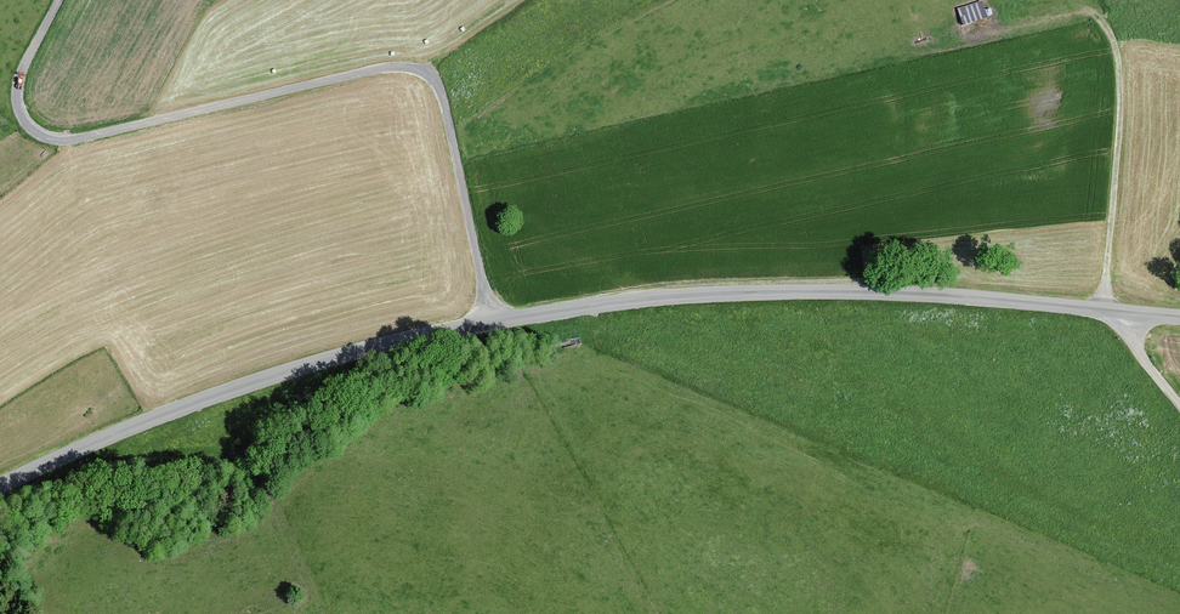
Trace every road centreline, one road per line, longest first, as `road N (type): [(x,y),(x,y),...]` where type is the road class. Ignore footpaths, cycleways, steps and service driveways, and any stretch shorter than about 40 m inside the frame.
road 1 (unclassified): [(491,322),(447,118),(425,74),(379,69),(56,139),(29,125),(18,92),(59,0)]
road 2 (tertiary): [(491,322),(610,303),(770,292),(963,297),(1179,318)]
road 3 (tertiary): [(0,487),(117,432),(291,370),(491,322)]
road 4 (track): [(1102,310),(1120,81),(1110,34),(1082,12),(1005,32)]
road 5 (track): [(425,74),(526,0)]

